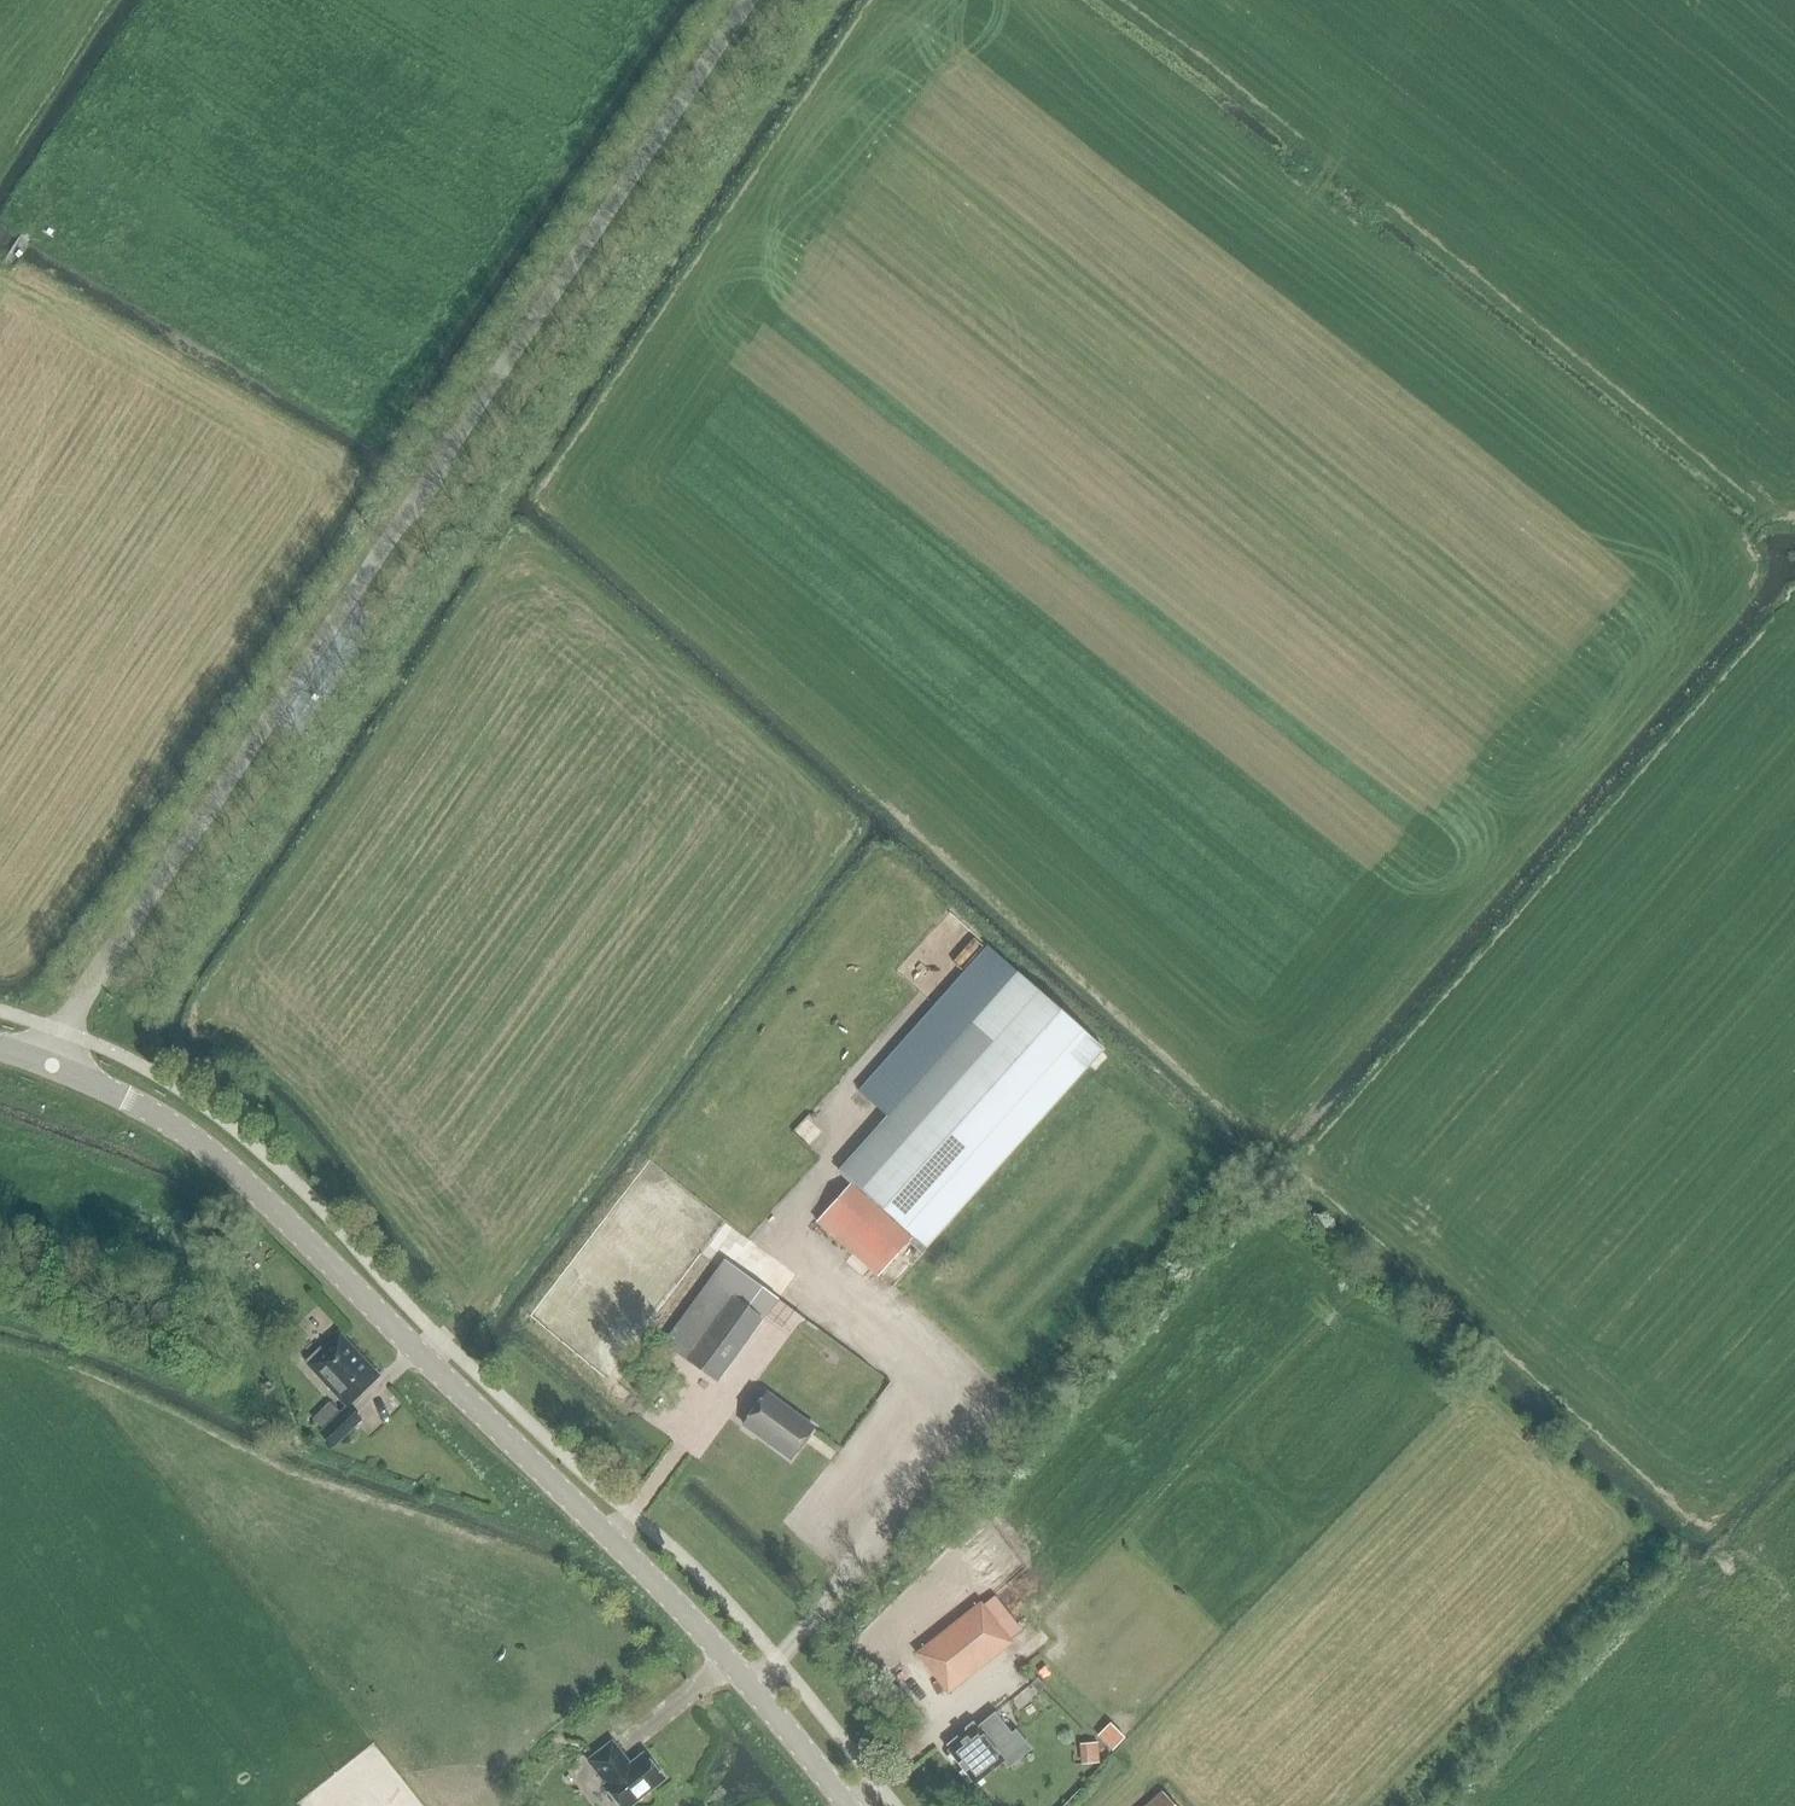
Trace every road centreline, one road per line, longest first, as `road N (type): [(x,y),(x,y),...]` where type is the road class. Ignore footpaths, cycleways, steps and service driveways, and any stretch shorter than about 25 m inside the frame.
road 1 (unclassified): [(48,1062),(91,980),(747,0)]
road 2 (tertiary): [(854,1805),(692,1619),(252,1182),(147,1107),(48,1062)]

